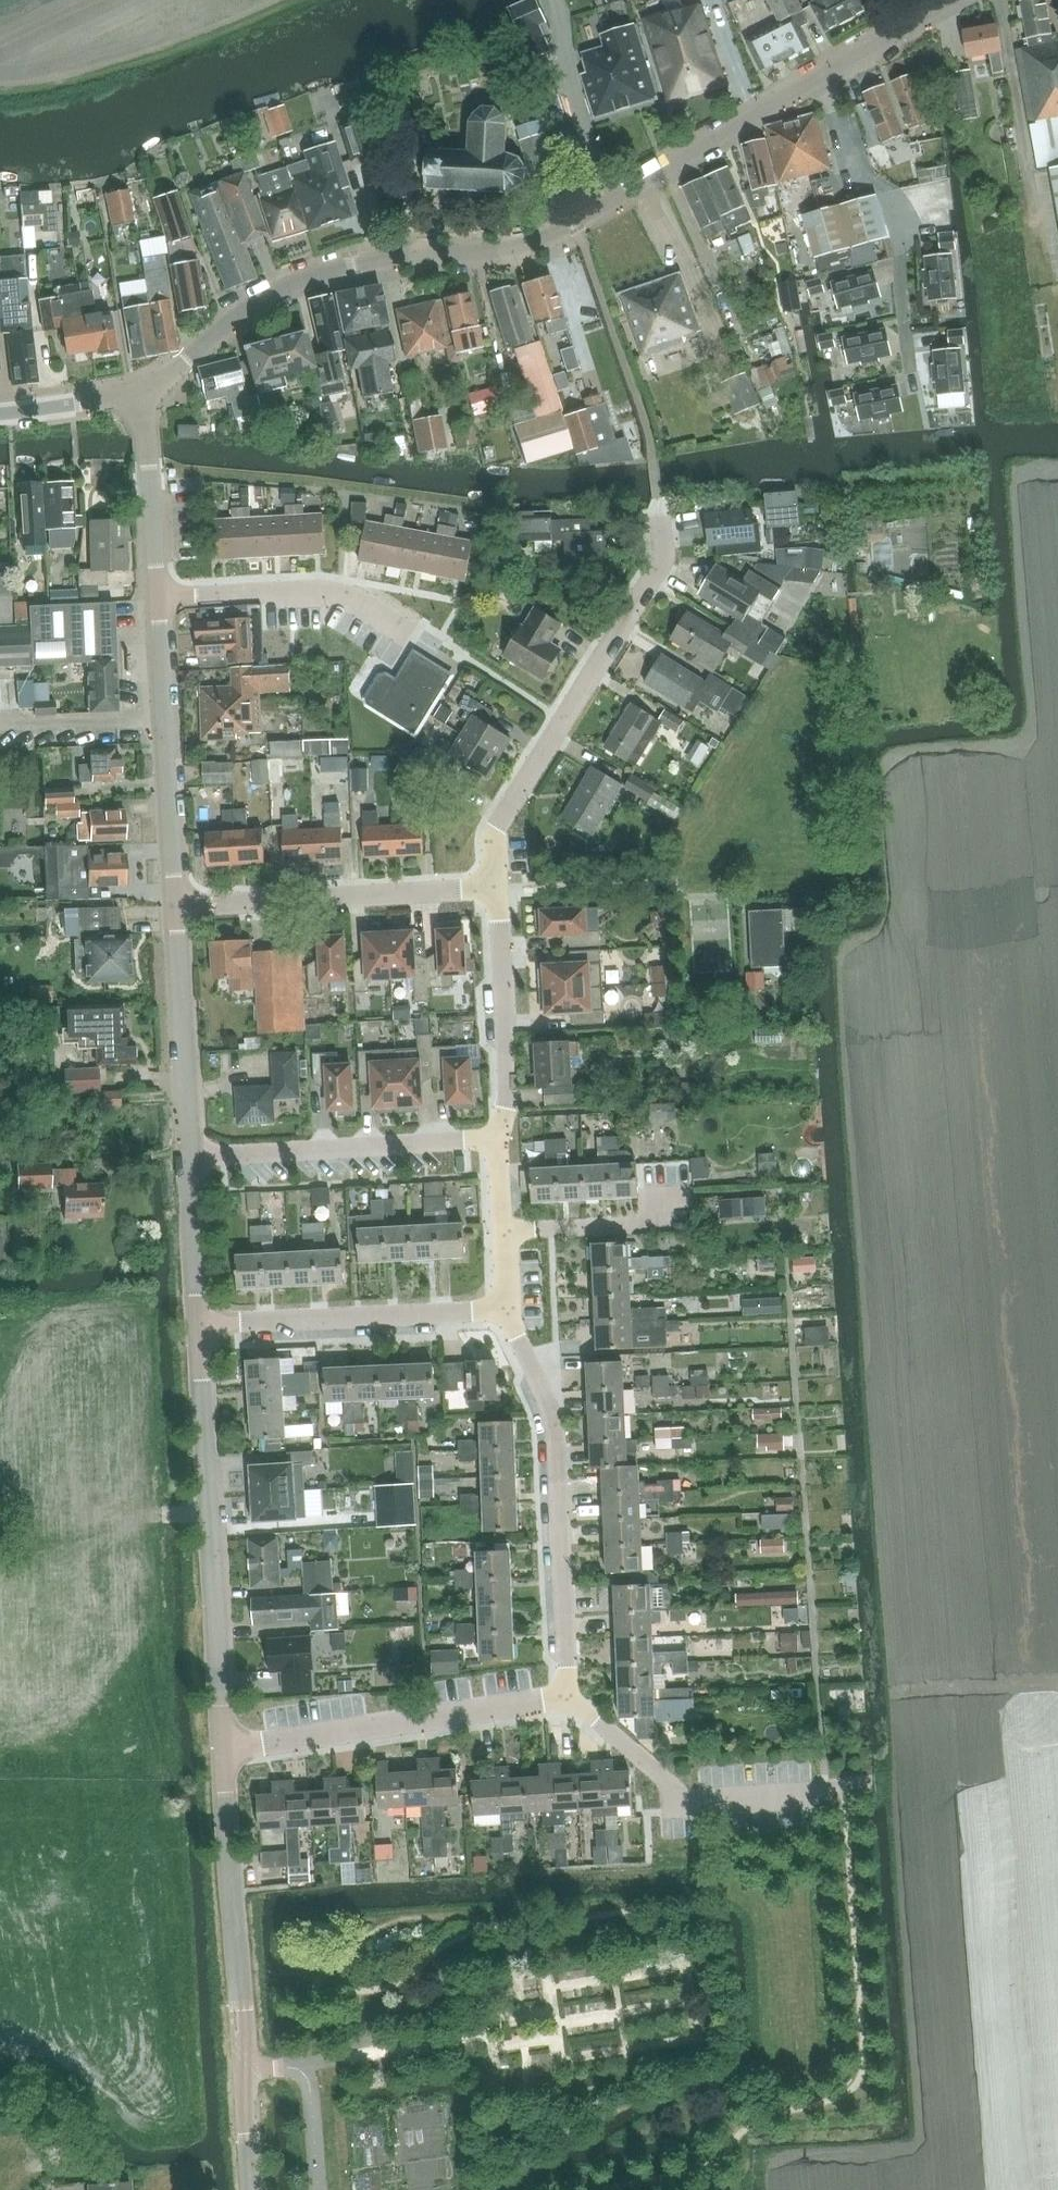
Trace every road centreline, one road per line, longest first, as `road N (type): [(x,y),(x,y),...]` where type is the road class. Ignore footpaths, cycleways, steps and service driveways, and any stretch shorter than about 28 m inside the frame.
road 1 (tertiary): [(140,394),(286,285),(377,261),(512,250),(548,238),(949,0)]
road 2 (tertiary): [(222,1746),(199,1329)]
road 3 (residential): [(563,1694),(548,1408),(508,1311)]
road 4 (residential): [(563,1694),(222,1746)]
road 5 (tertiary): [(248,2067),(222,1746)]
road 6 (residential): [(492,889),(179,908)]
road 7 (residential): [(192,1153),(503,1136)]
road 8 (tertiary): [(179,908),(158,598)]
road 9 (residential): [(508,1311),(199,1329)]
road 10 (residential): [(807,1791),(676,1800),(563,1694)]
road 11 (residential): [(565,718),(663,570),(657,498)]
road 12 (residential): [(503,1136),(492,889)]
road 13 (tertiary): [(192,1153),(179,908)]
road 14 (residential): [(664,1182),(665,1227),(504,1234)]
road 15 (tertiary): [(158,598),(140,394)]
road 16 (residential): [(565,718),(393,611)]
road 17 (residential): [(492,889),(492,833),(565,718)]
road 18 (unclassified): [(317,2189),(303,2064),(248,2067)]
road 19 (tertiary): [(199,1329),(192,1153)]
road 20 (residential): [(303,589),(158,598)]
road 21 (tertiary): [(0,415),(140,394)]
road 22 (tertiary): [(256,2189),(248,2067)]

